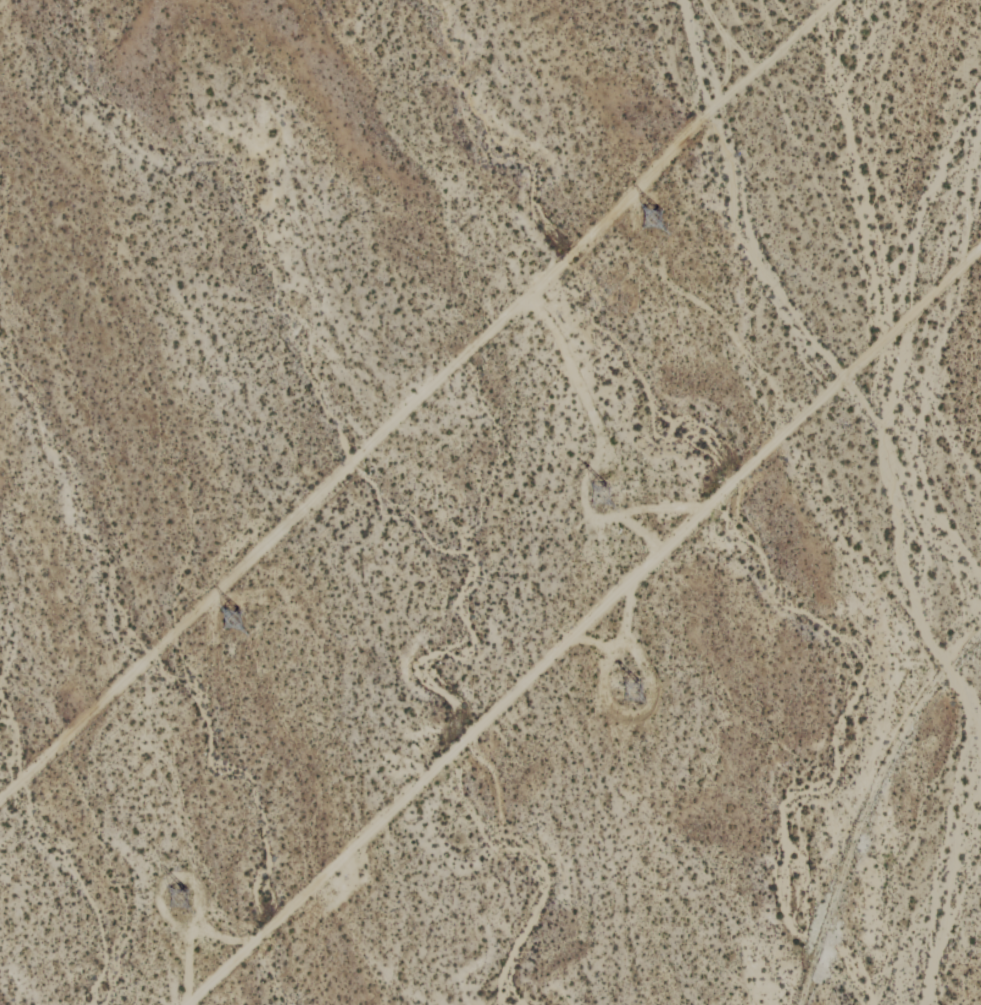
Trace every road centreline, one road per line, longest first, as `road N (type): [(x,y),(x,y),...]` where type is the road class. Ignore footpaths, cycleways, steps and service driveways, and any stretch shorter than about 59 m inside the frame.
road 1 (track): [(184,1004),(980,239)]

